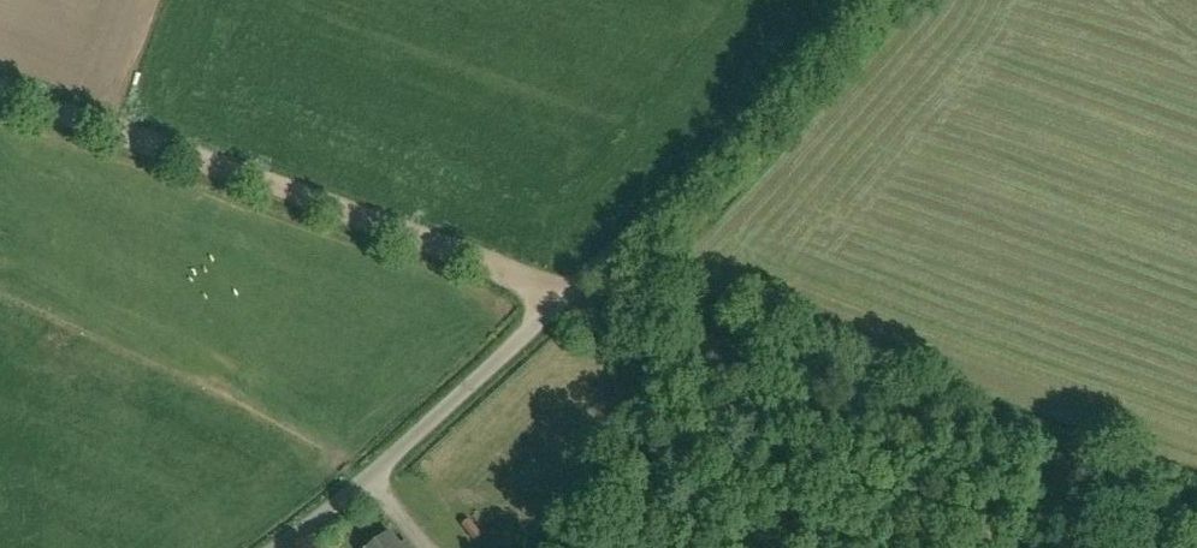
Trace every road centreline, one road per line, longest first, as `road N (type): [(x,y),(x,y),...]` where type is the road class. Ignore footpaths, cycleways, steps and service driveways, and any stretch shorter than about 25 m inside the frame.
road 1 (track): [(1196,519),(0,93)]
road 2 (unclassified): [(281,547),(473,388),(711,158),(857,0)]

